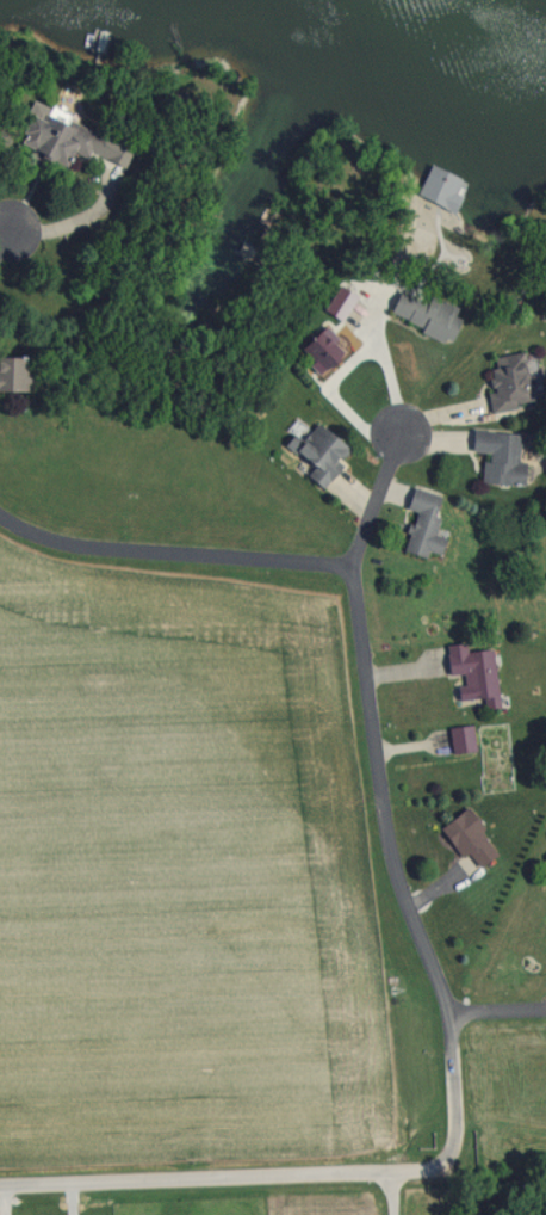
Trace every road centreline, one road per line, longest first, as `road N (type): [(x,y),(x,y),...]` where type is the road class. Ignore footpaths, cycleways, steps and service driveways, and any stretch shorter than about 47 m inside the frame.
road 1 (residential): [(348,565),(403,894),(455,1018),(458,1137),(452,1159),(436,1171)]
road 2 (residential): [(0,1190),(436,1171),(545,1190)]
road 3 (residential): [(0,513),(27,532),(67,543),(348,565)]
road 4 (residential): [(348,565),(401,432)]

